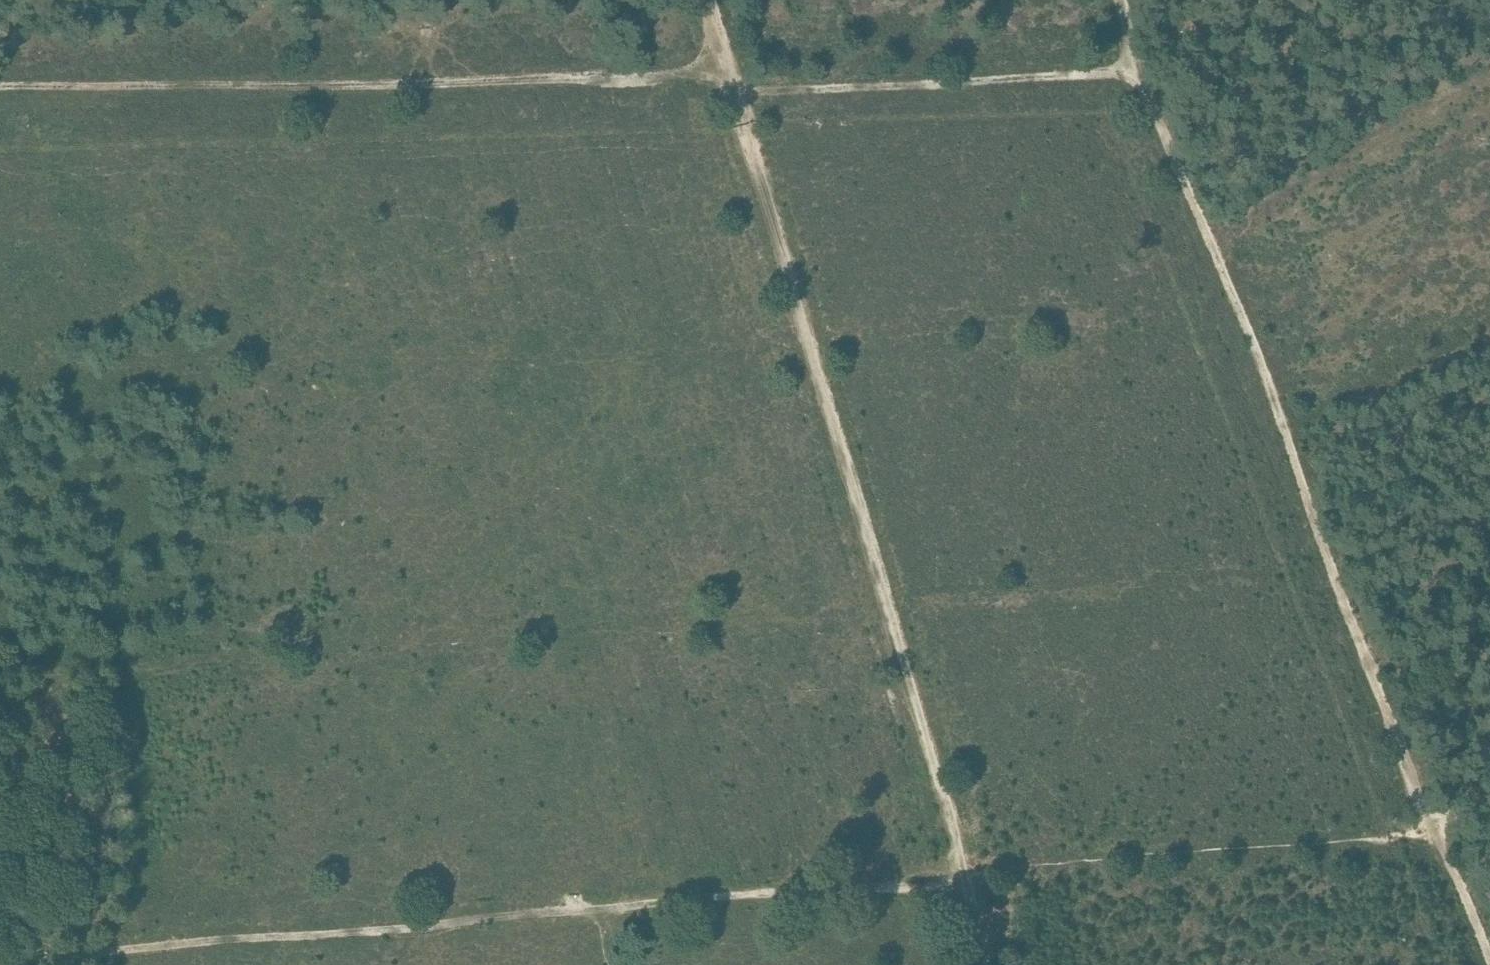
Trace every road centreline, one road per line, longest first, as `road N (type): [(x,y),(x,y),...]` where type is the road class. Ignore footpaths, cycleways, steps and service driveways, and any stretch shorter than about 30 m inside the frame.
road 1 (track): [(962,872),(728,74)]
road 2 (track): [(0,961),(630,906)]
road 3 (track): [(962,872),(1439,835)]
road 4 (track): [(630,906),(962,872)]

